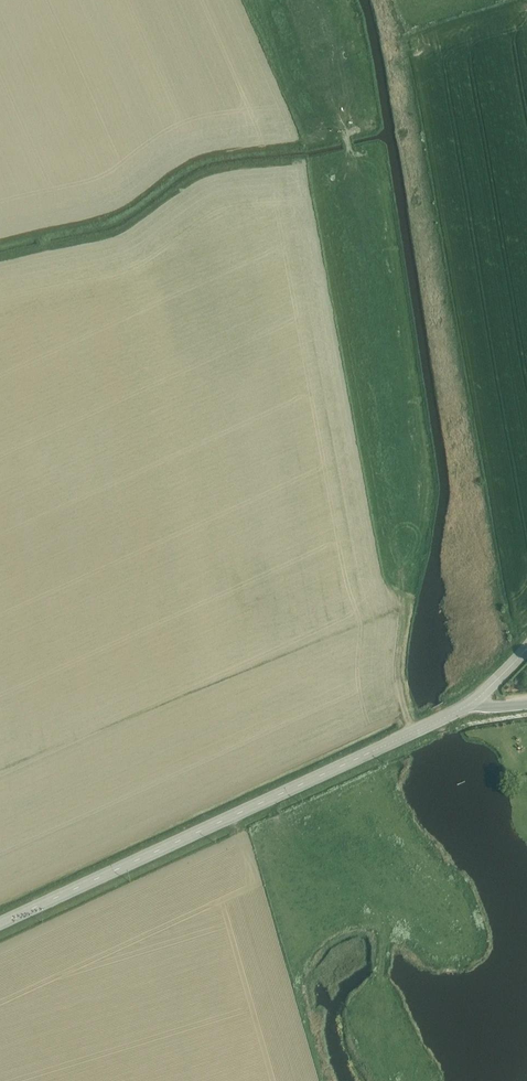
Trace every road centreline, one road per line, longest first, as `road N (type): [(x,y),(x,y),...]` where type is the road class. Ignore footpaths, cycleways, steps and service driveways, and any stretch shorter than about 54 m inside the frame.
road 1 (tertiary): [(0,922),(468,703)]

